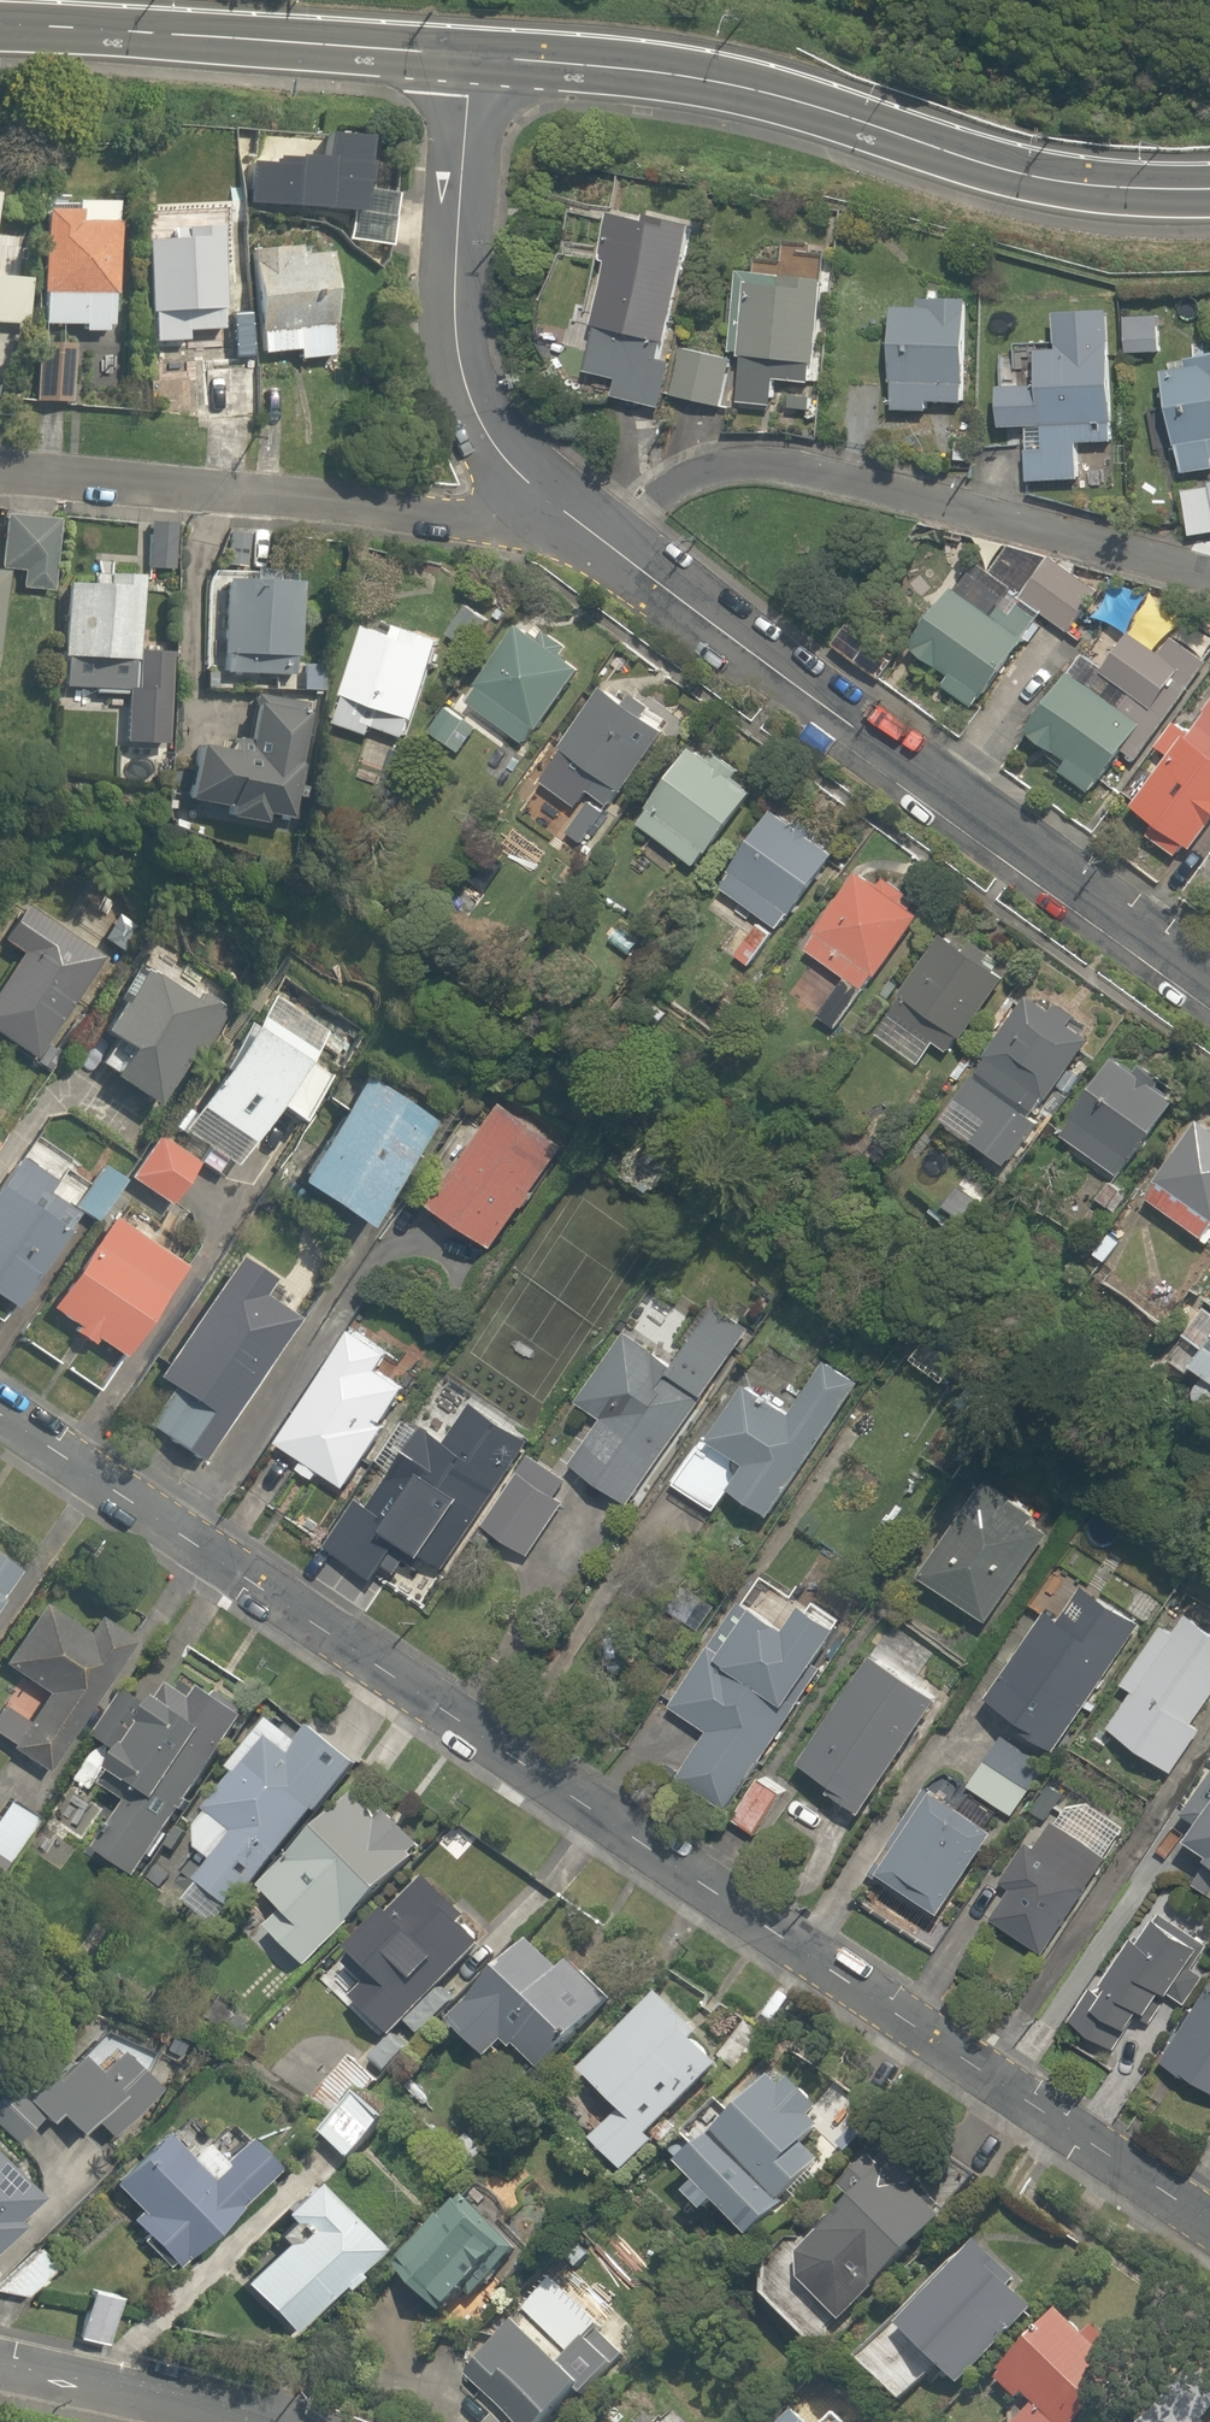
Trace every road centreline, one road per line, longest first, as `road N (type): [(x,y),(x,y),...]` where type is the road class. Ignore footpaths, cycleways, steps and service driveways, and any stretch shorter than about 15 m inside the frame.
road 1 (residential): [(1209,2223),(0,1400)]
road 2 (residential): [(1209,972),(596,530)]
road 3 (secondary): [(1209,189),(1025,174),(695,77),(475,57)]
road 4 (residential): [(596,530),(691,477),(774,466),(875,485),(1209,580)]
road 5 (residential): [(596,530),(0,460)]
road 6 (residential): [(596,530),(476,407),(456,349),(456,213),(475,57)]
road 7 (secondary): [(475,57),(0,24)]
road 8 (residential): [(267,2421),(0,2365)]

